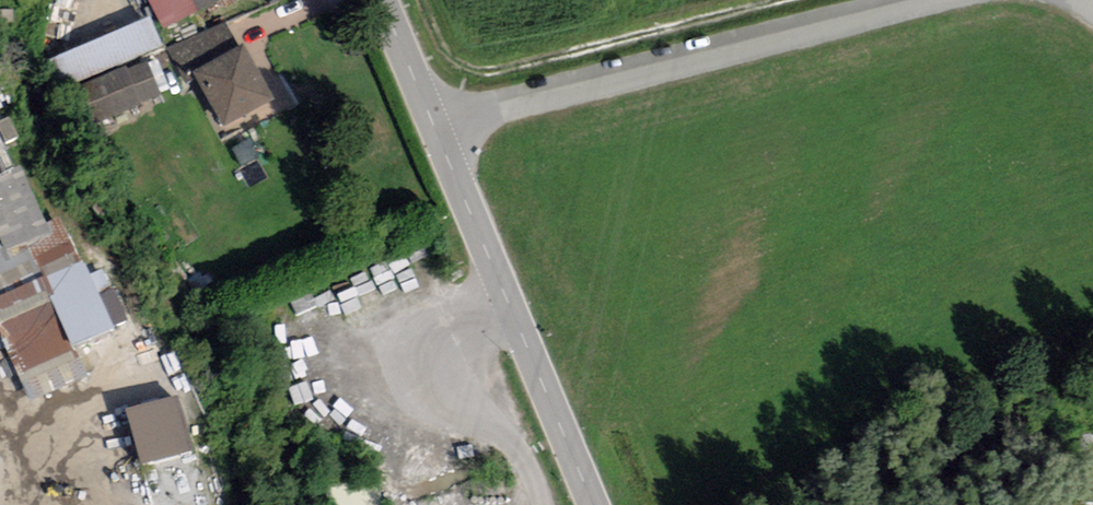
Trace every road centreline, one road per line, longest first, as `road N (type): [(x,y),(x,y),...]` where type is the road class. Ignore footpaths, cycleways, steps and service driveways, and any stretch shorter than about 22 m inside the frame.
road 1 (residential): [(937,0),(435,125)]
road 2 (secondary): [(592,504),(435,125)]
road 3 (secondary): [(435,125),(381,0)]

